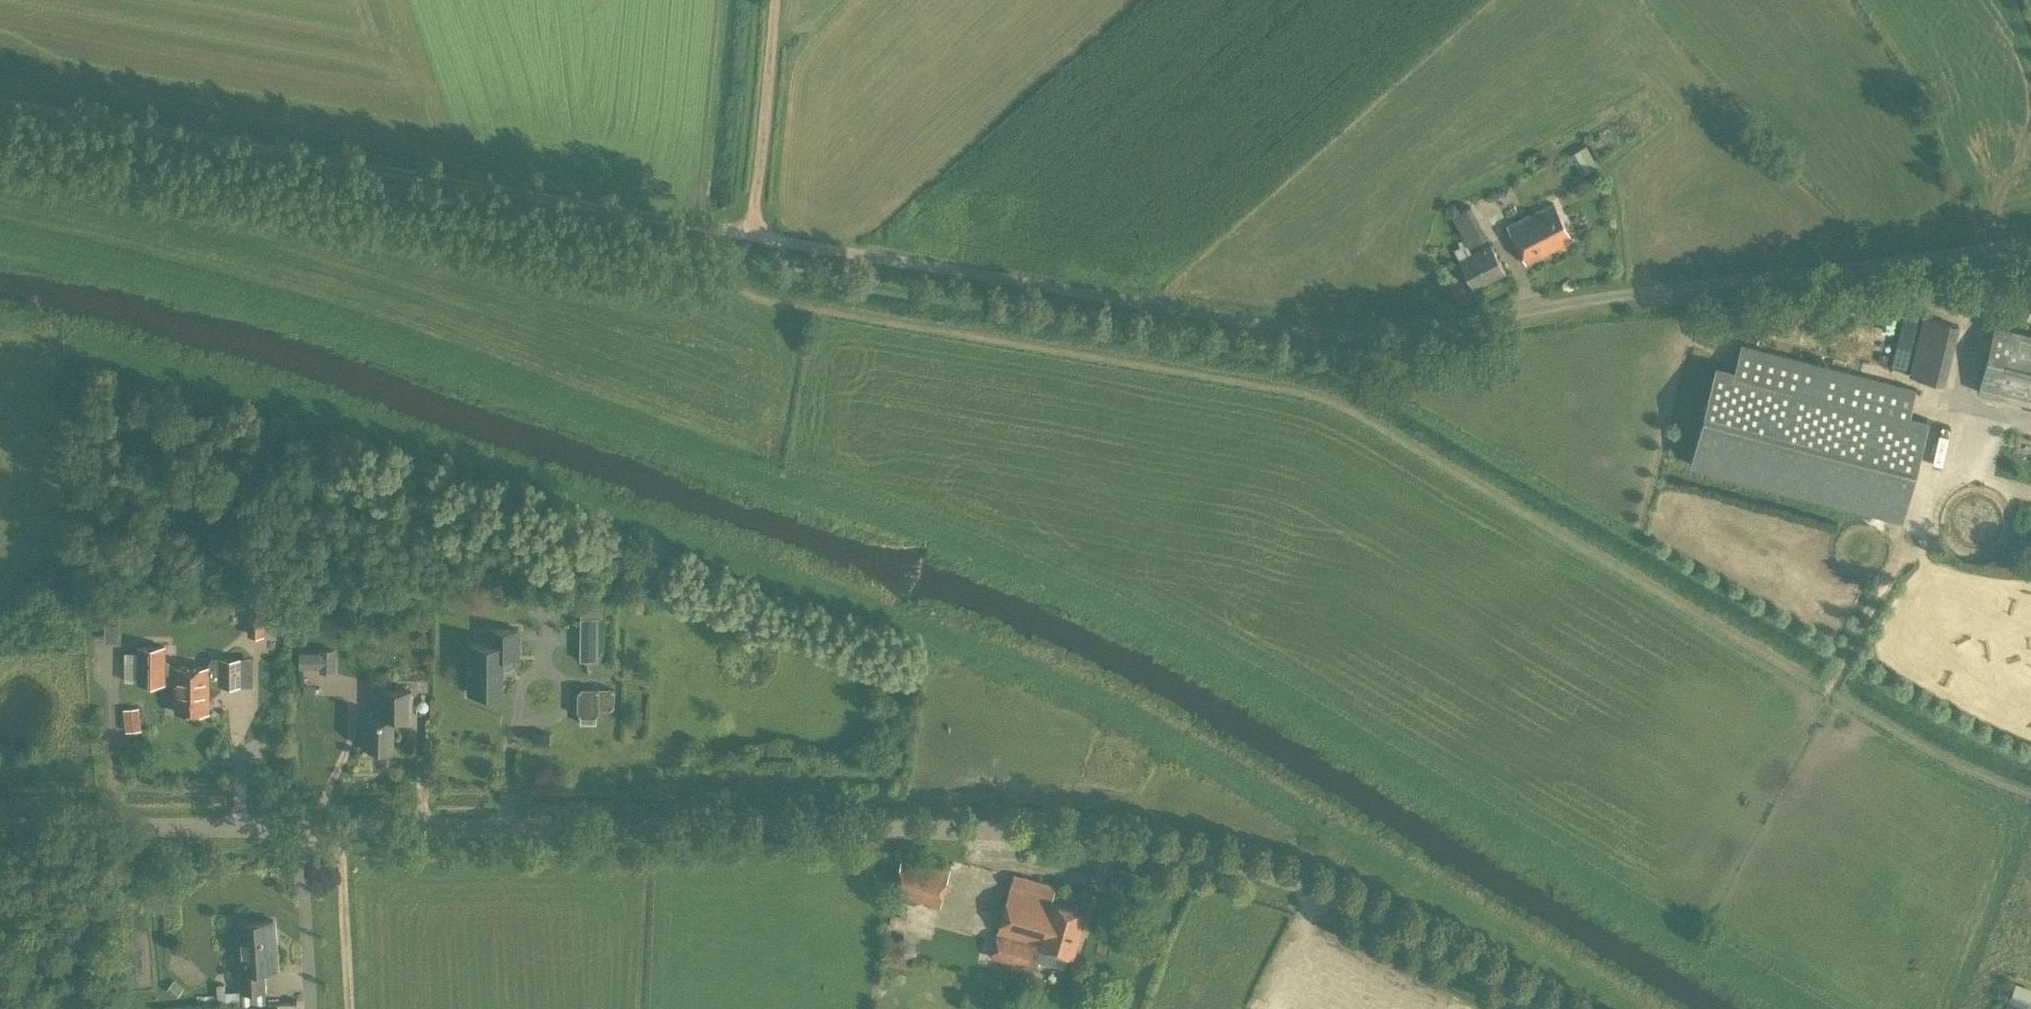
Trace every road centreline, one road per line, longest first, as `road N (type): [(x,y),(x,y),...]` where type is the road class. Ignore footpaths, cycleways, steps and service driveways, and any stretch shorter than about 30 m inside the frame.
road 1 (unclassified): [(2030,245),(1990,243),(1375,328),(1009,276),(0,103)]
road 2 (unclassified): [(1559,1008),(1379,905),(1260,865),(1138,839),(0,827)]

